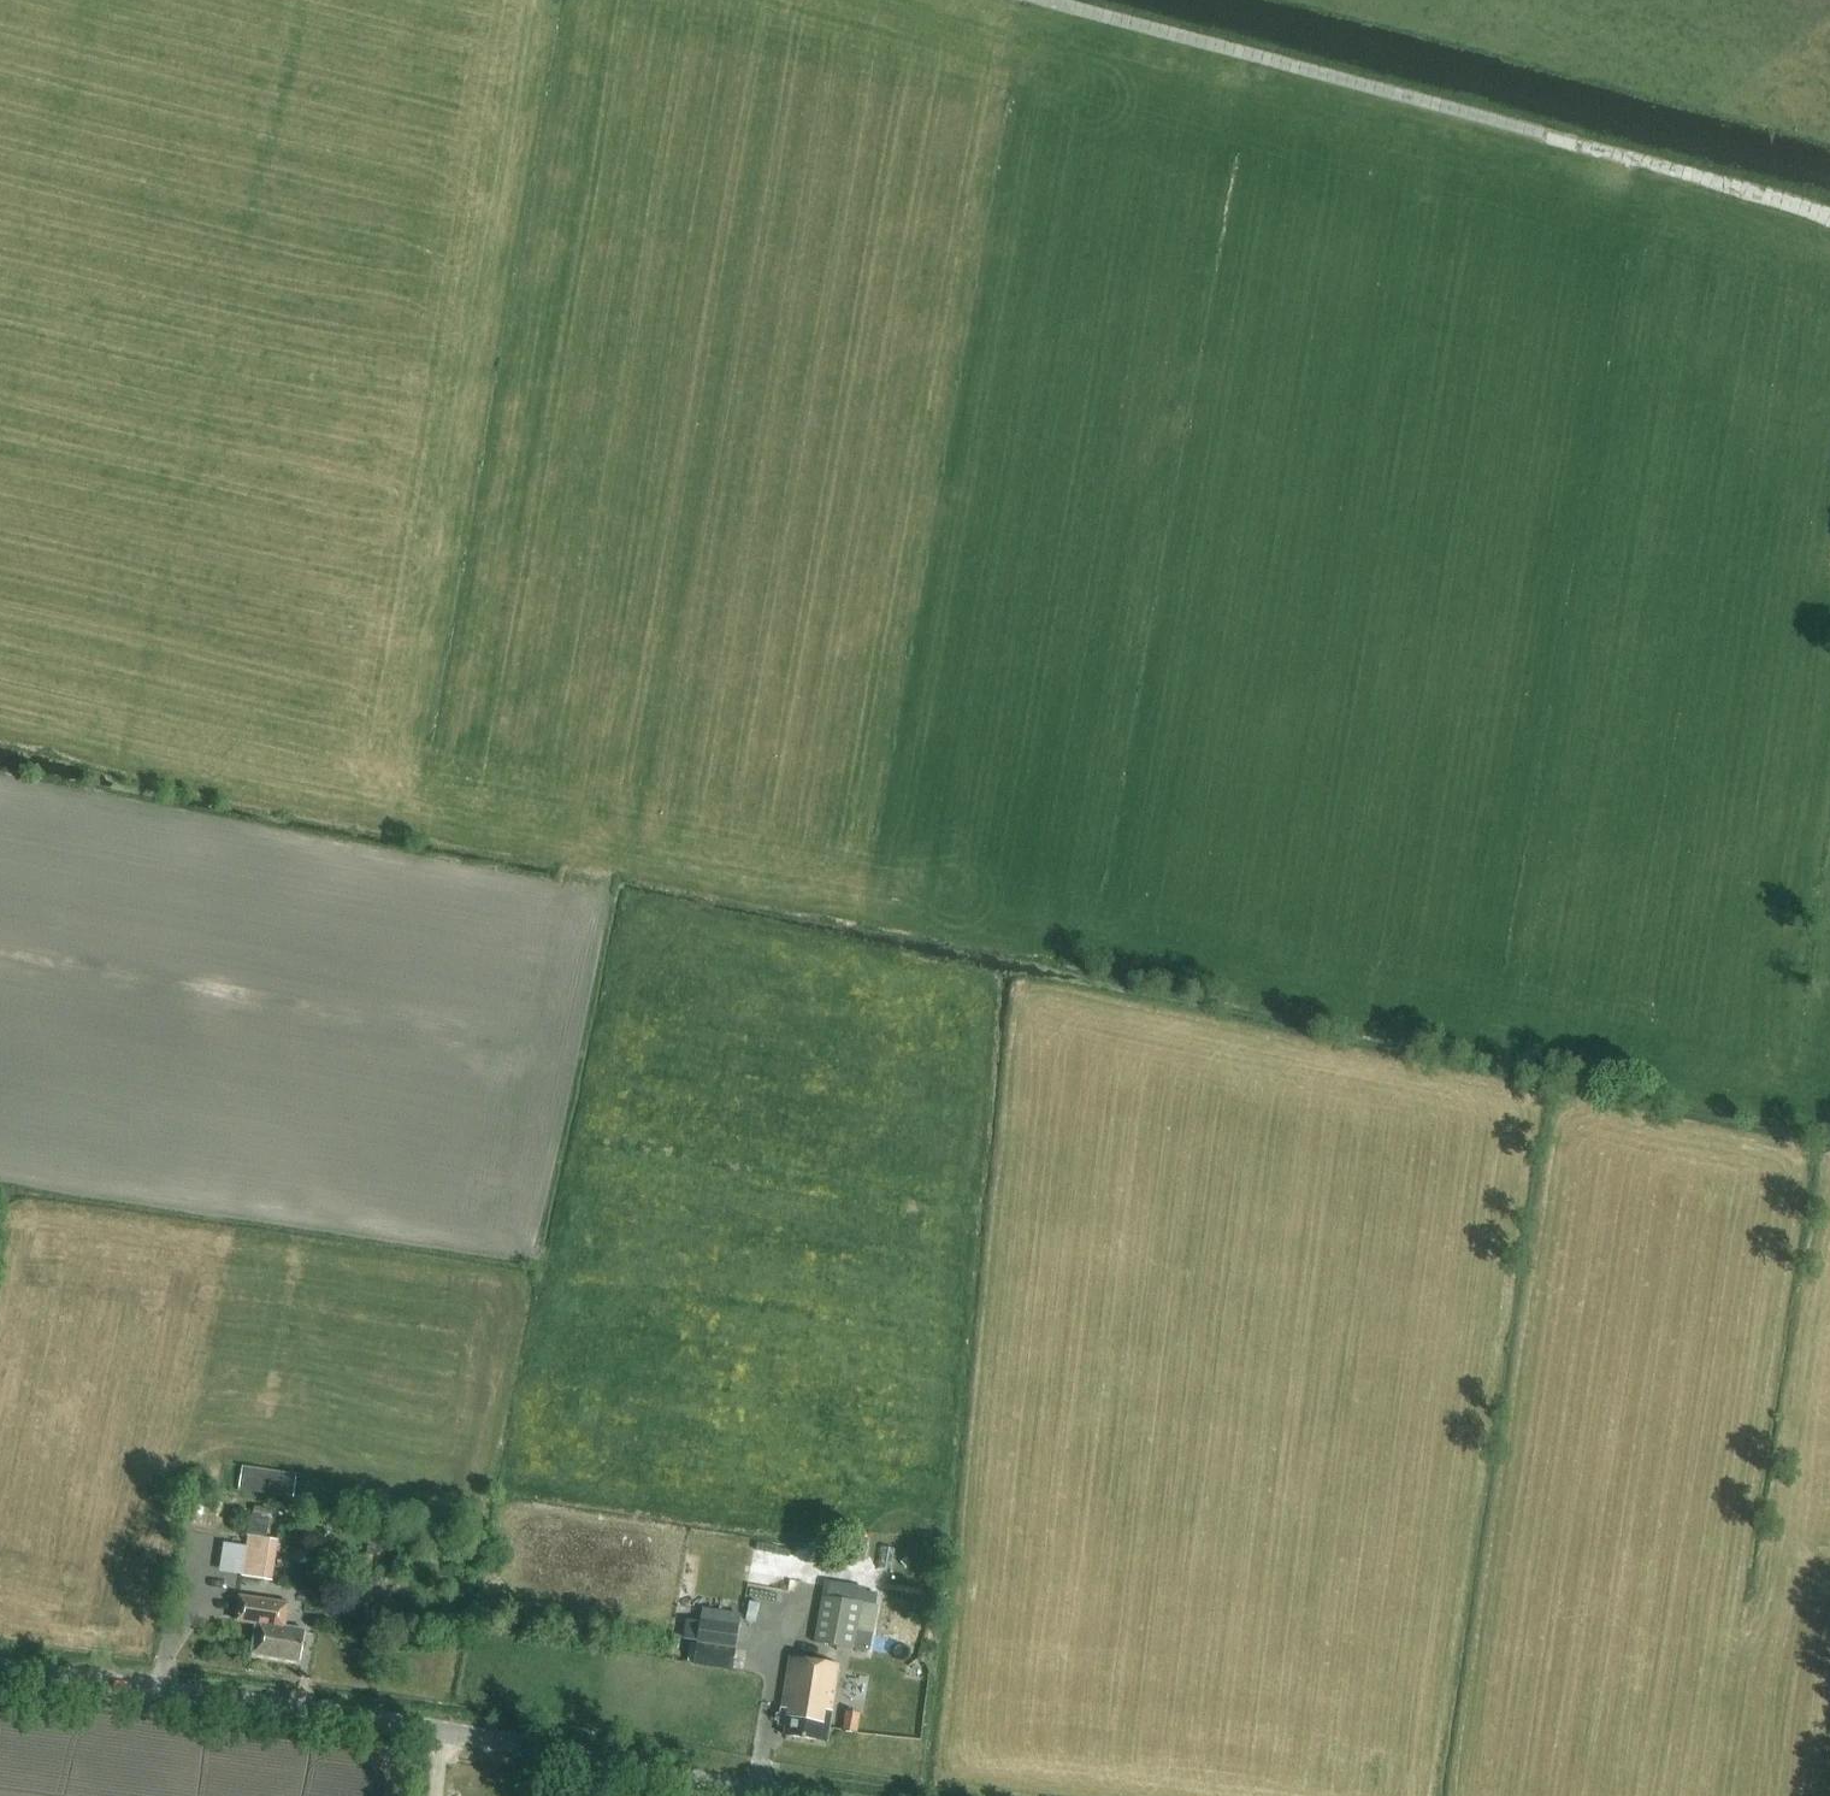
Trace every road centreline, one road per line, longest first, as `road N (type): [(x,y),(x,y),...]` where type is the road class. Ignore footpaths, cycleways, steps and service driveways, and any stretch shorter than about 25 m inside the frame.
road 1 (tertiary): [(777,1795),(0,1675)]

